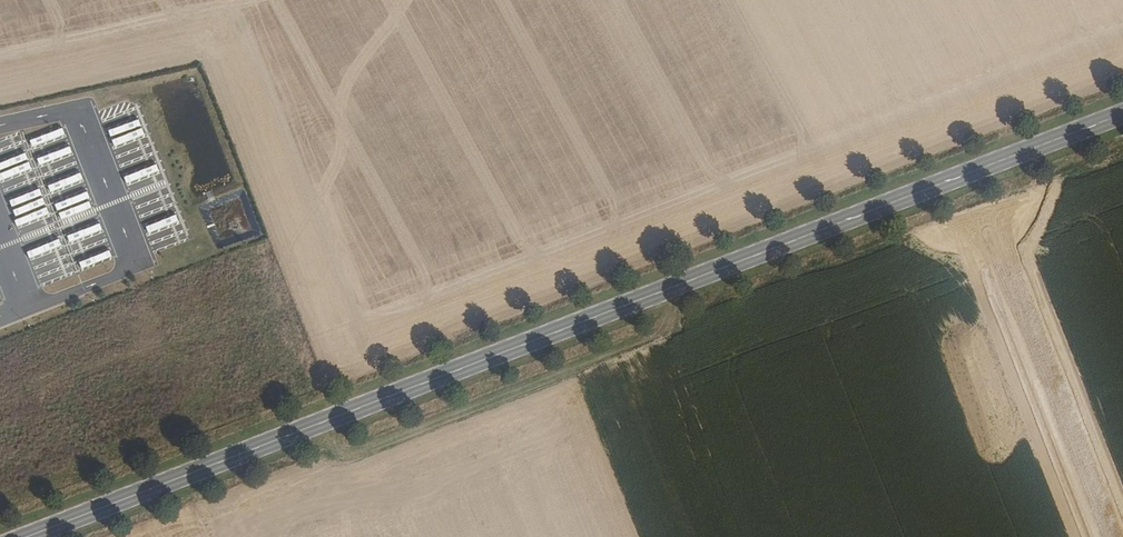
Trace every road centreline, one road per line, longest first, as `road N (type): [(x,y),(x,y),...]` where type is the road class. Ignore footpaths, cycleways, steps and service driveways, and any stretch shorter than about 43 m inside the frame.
road 1 (tertiary): [(29,536),(917,194)]
road 2 (secondary): [(988,230),(1108,536)]
road 3 (secondary): [(1026,158),(1004,128),(952,122),(916,159),(917,194)]

